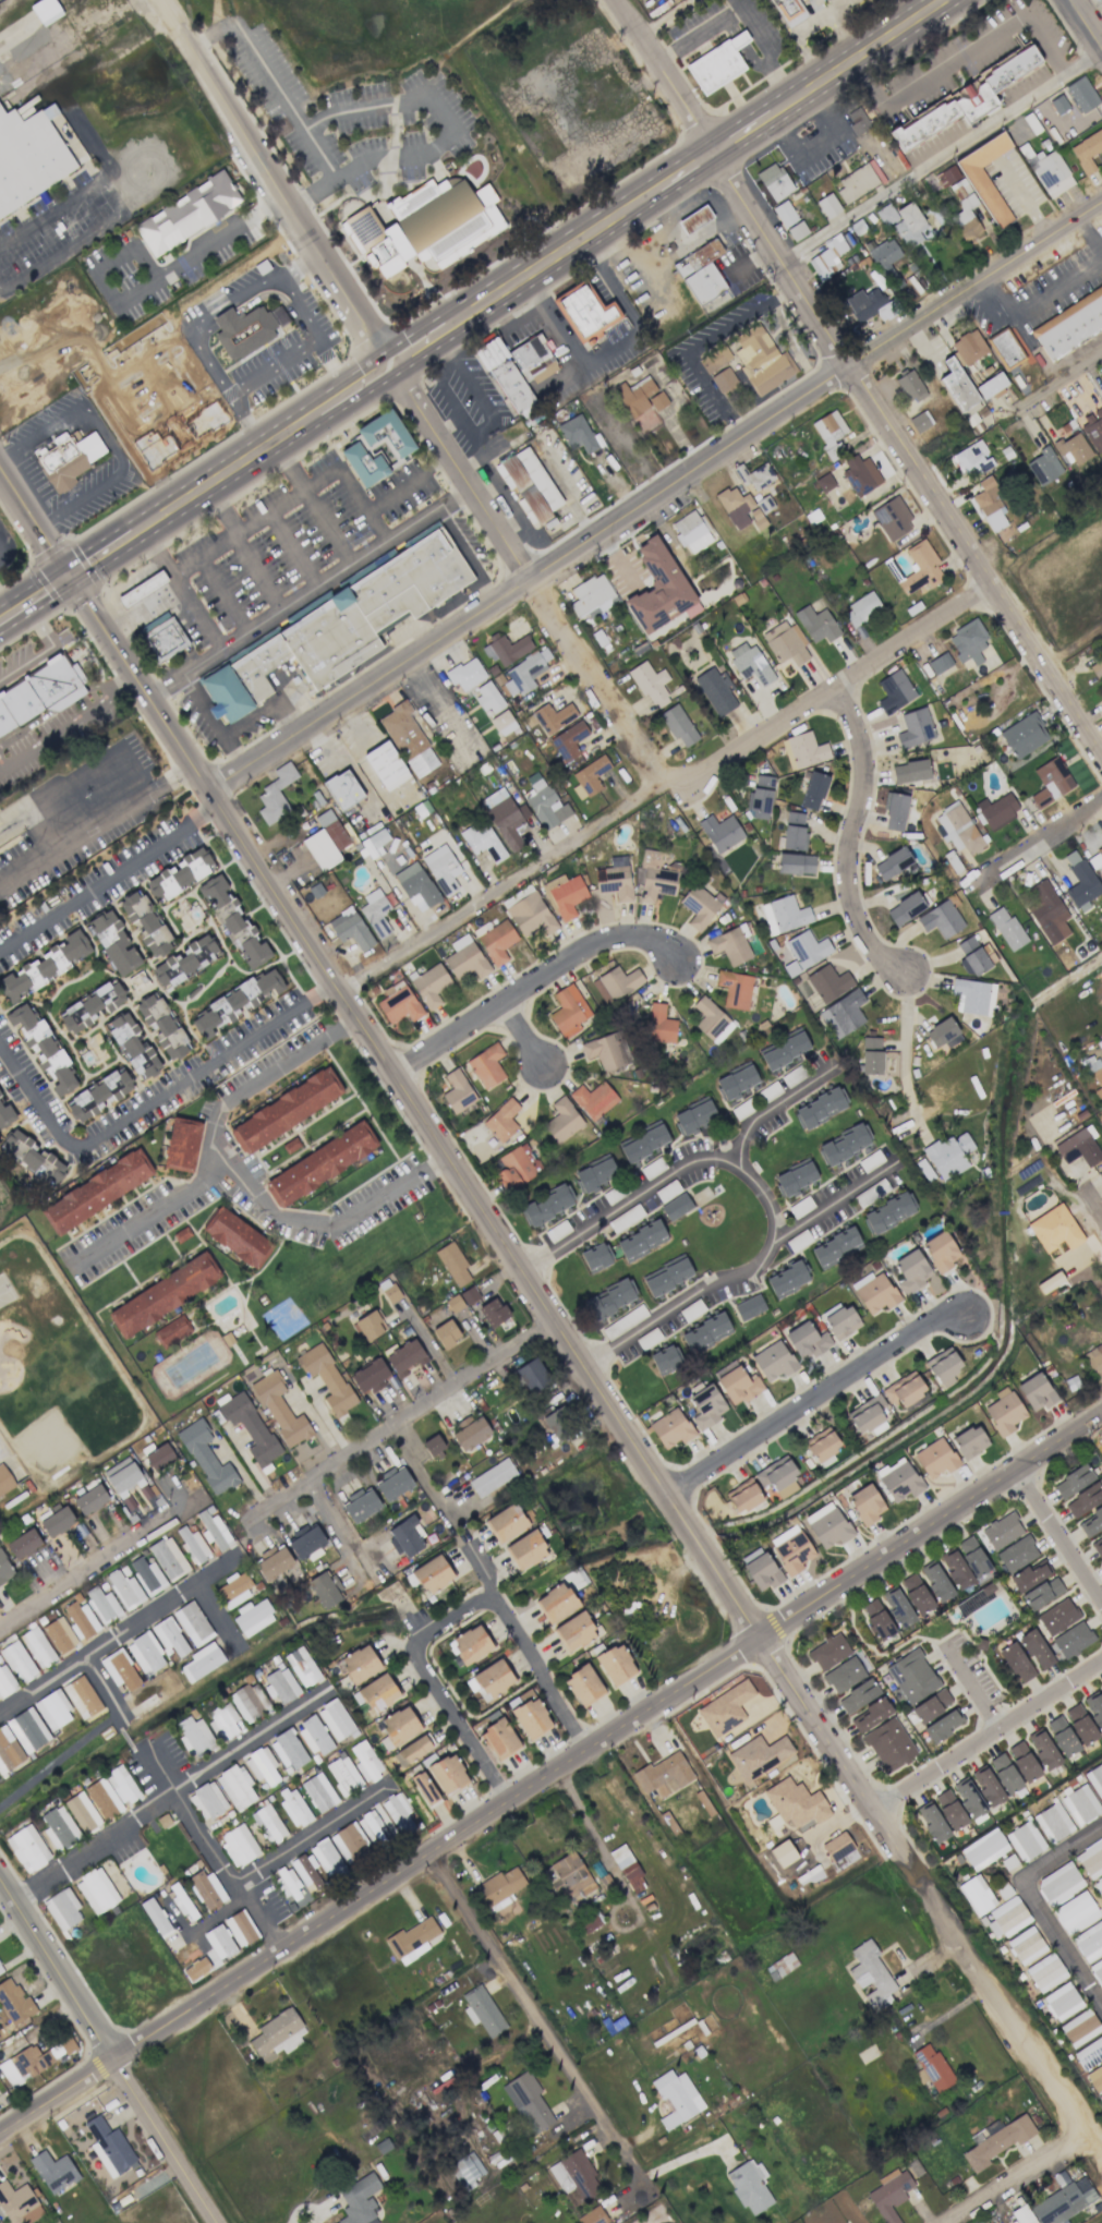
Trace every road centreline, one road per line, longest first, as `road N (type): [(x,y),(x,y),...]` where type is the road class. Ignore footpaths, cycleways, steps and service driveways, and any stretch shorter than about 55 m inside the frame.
road 1 (residential): [(0,467),(208,788),(214,809),(1101,2162)]
road 2 (residential): [(1101,1412),(0,2139)]
road 3 (residential): [(1101,203),(208,788)]
road 4 (residential): [(618,0),(1101,759)]
road 5 (primary): [(944,0),(390,366)]
road 6 (residential): [(390,366),(656,787)]
road 7 (residential): [(509,1804),(412,1657),(410,1642),(474,1597),(492,1591),(504,1605),(595,1748)]
road 8 (primary): [(351,392),(0,622)]
road 9 (residential): [(173,25),(390,366)]
road 10 (residential): [(0,1884),(218,2222)]
road 11 (residential): [(989,581),(687,782),(656,787)]
road 12 (residential): [(432,1854),(638,2179)]
road 13 (residential): [(13,1905),(332,1690)]
road 14 (residential): [(556,1321),(244,1525)]
road 15 (residential): [(967,1320),(932,1320),(667,1495)]
road 16 (residential): [(614,813),(335,989)]
road 17 (residential): [(678,958),(632,935),(582,949),(395,1074)]
road 18 (residential): [(836,684),(857,717),(865,757),(849,877),(857,914),(875,952),(900,976)]
road 19 (residential): [(164,1517),(0,1623)]
road 20 (residential): [(179,1793),(281,1953)]
road 21 (residential): [(1081,2133),(939,2222)]
road 22 (residential): [(1101,800),(962,889)]

